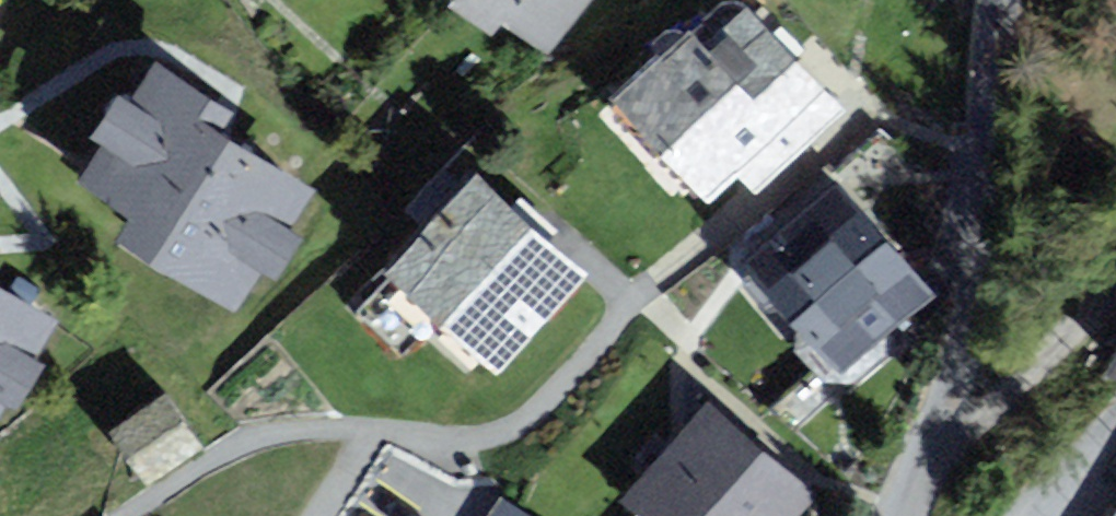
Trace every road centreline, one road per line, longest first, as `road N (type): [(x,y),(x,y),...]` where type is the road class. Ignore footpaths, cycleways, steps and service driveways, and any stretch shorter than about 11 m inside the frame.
road 1 (residential): [(997,0),(963,347),(915,515)]

